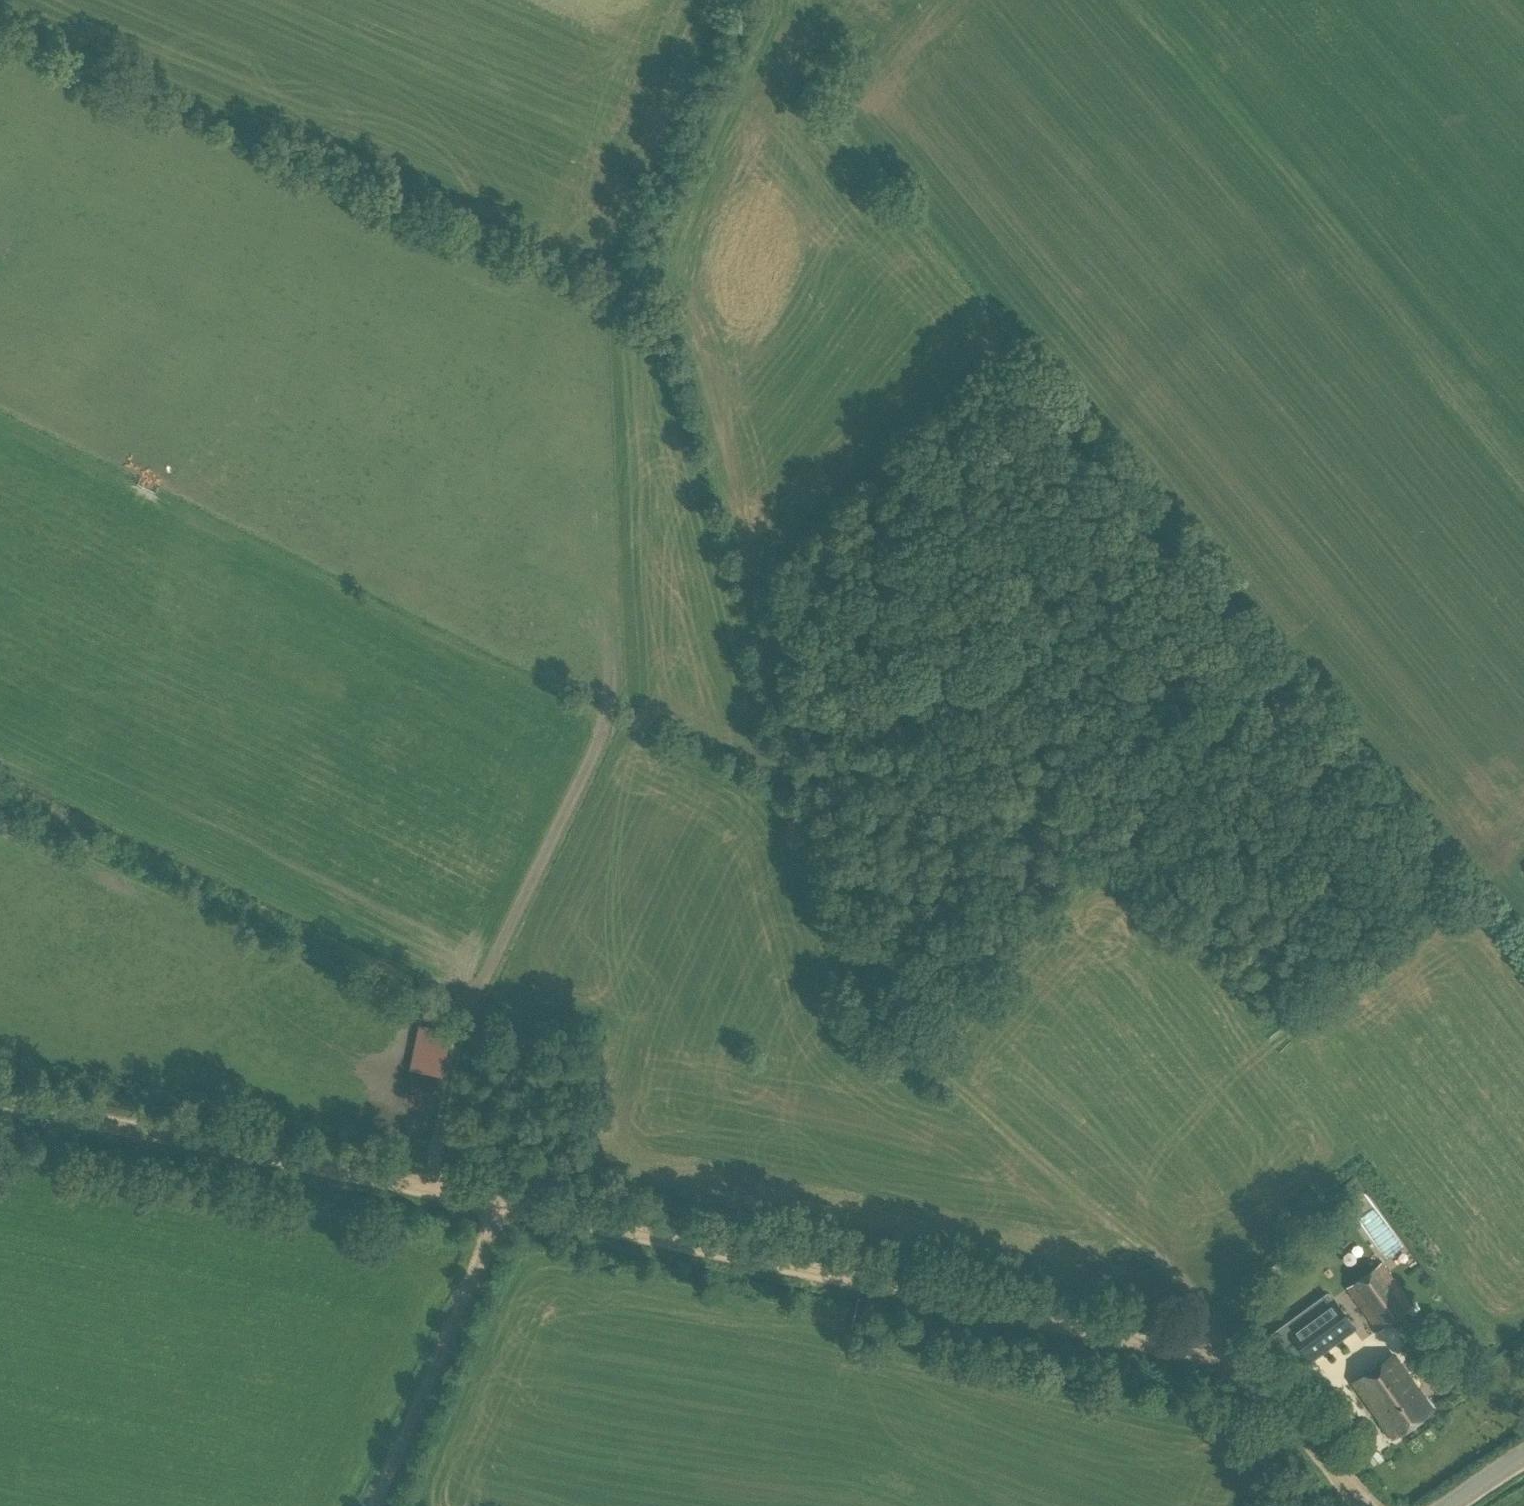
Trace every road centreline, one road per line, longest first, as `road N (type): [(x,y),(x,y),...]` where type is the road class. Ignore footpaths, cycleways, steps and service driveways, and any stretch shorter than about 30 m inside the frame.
road 1 (track): [(501,1205),(1251,1359),(1371,1505)]
road 2 (track): [(501,1205),(0,1098)]
road 3 (track): [(375,1505),(501,1205)]

